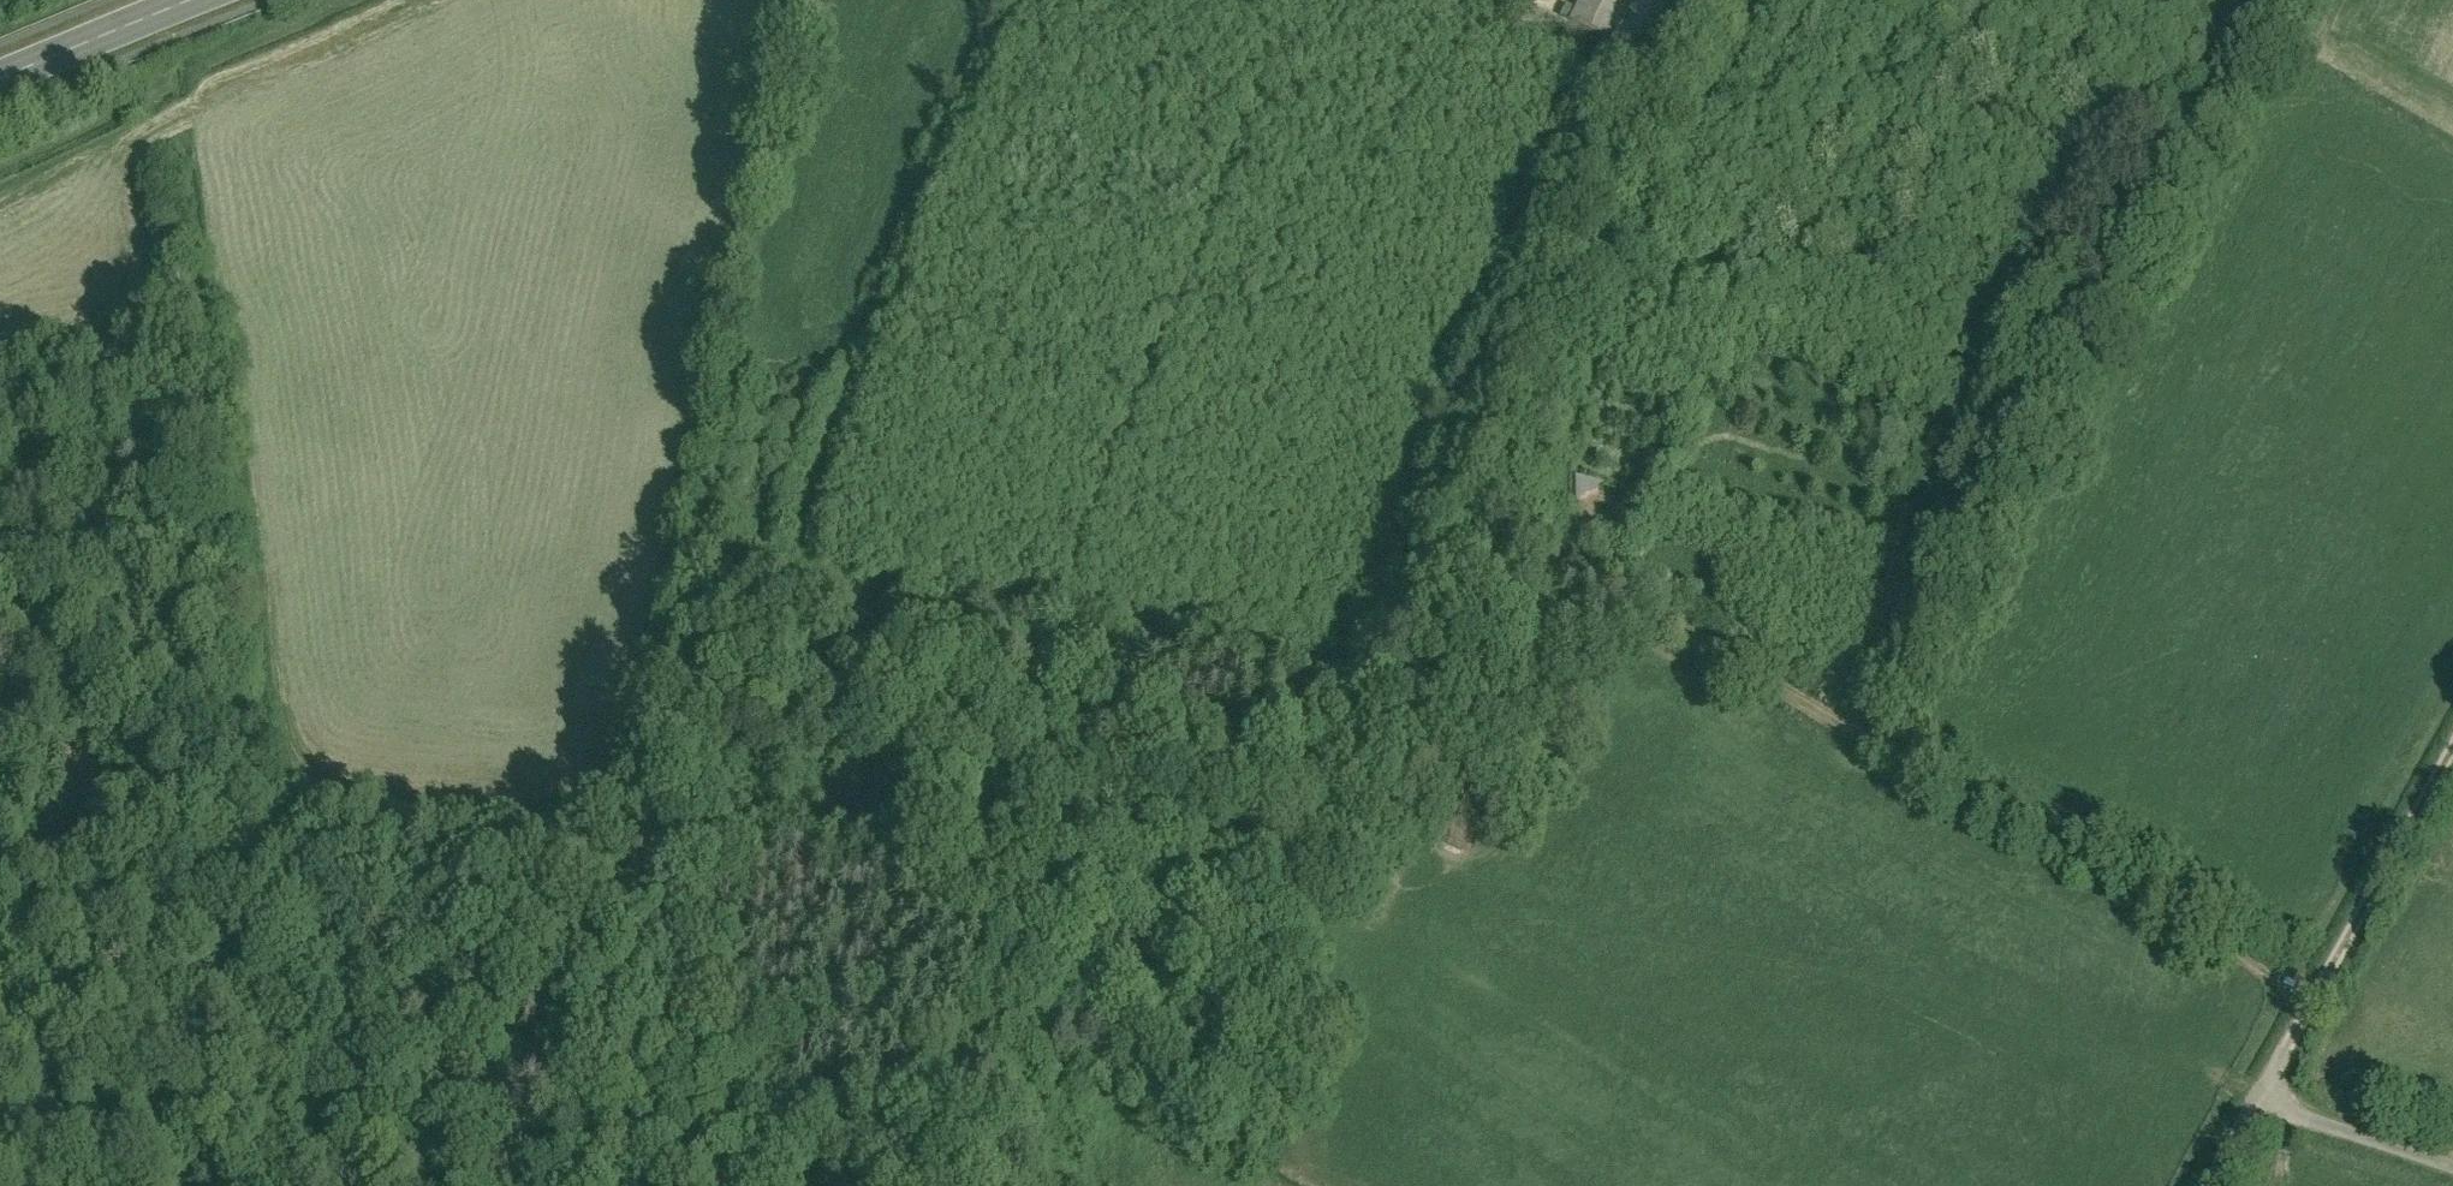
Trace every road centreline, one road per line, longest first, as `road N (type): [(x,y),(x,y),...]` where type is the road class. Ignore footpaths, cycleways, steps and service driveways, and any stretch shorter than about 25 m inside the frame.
road 1 (track): [(2313,981),(1549,531)]
road 2 (track): [(2452,729),(2265,1078),(2193,1185)]
road 3 (secondary): [(0,83),(206,0)]
road 4 (unclassified): [(2452,1161),(2291,1104),(2265,1078)]

